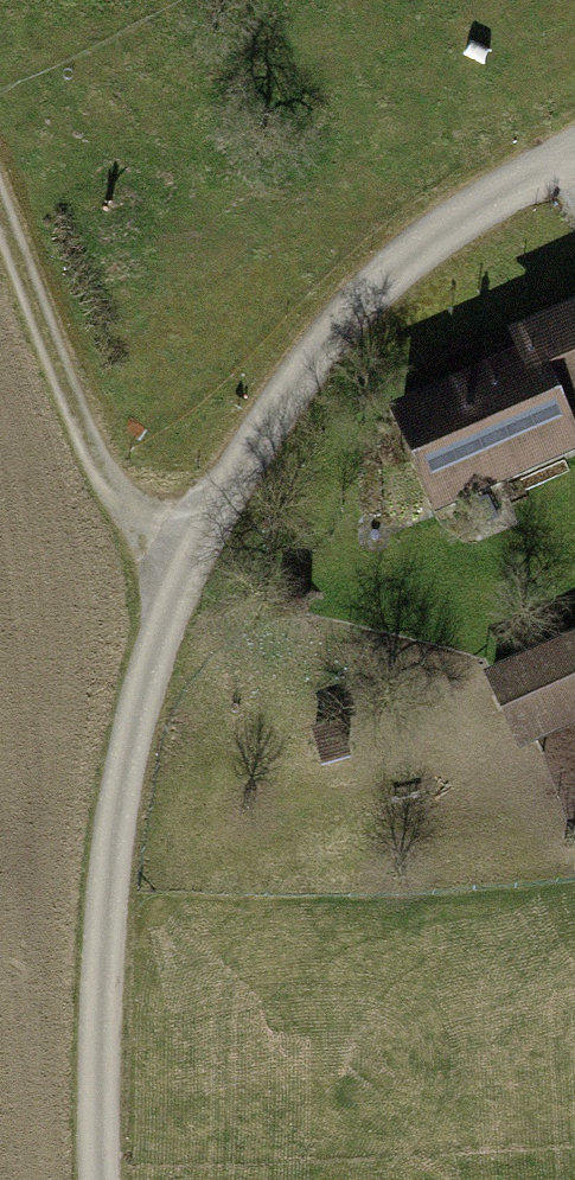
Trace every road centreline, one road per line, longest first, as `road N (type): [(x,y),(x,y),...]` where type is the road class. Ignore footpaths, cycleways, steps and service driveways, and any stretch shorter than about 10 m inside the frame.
road 1 (residential): [(574,158),(496,200),(374,288),(300,374),(171,571),(135,713),(108,894)]
road 2 (track): [(171,571),(85,446),(0,219)]
road 3 (track): [(106,1179),(108,894)]

